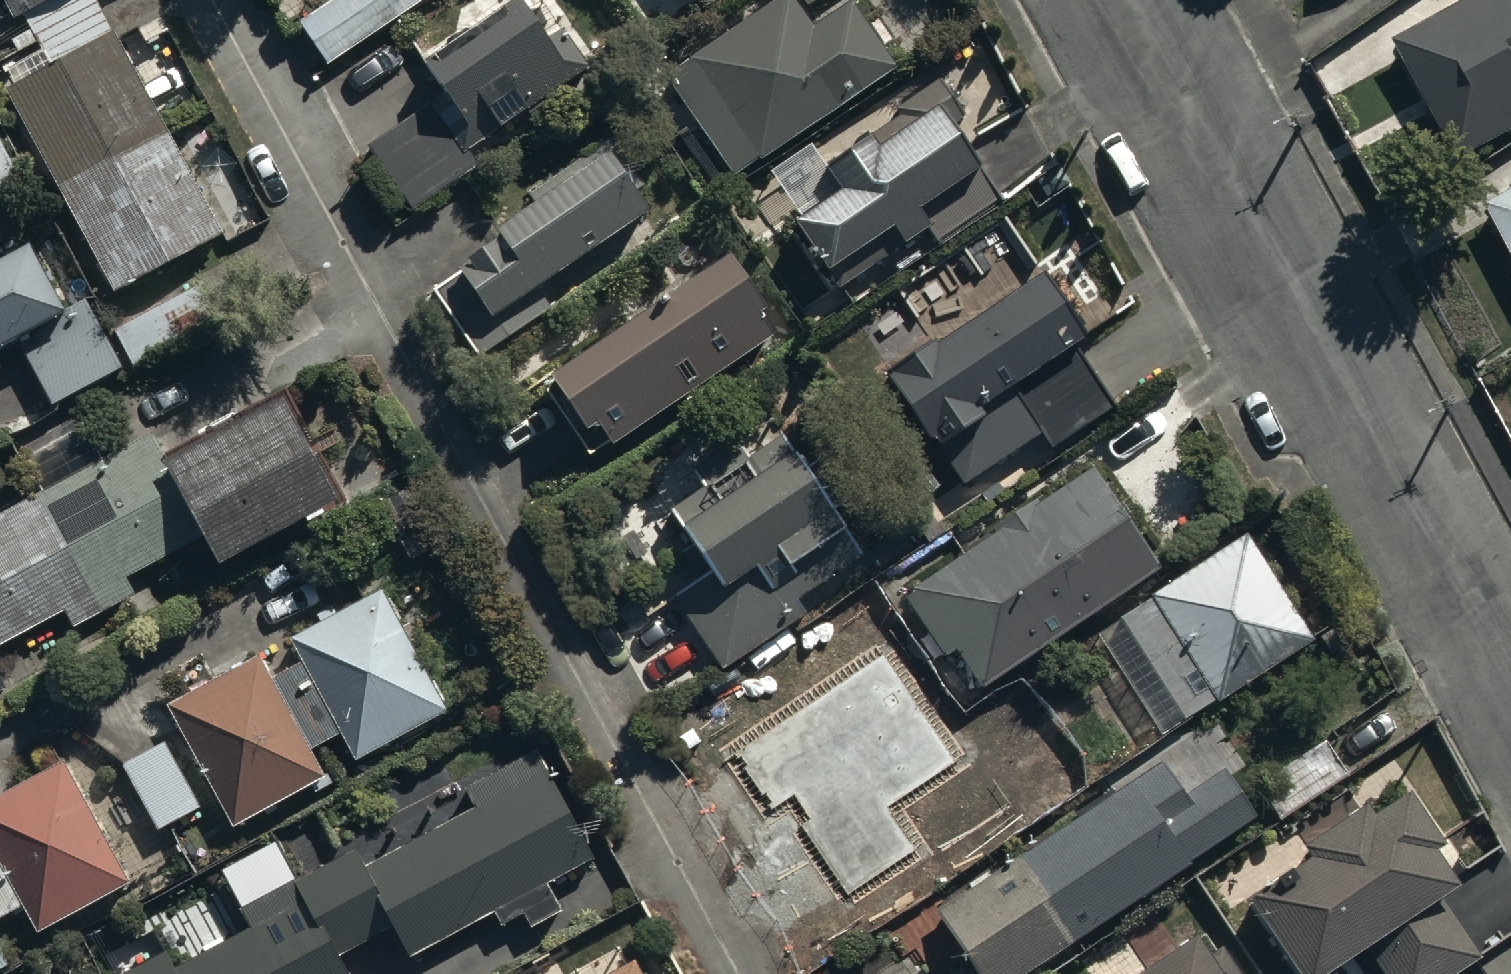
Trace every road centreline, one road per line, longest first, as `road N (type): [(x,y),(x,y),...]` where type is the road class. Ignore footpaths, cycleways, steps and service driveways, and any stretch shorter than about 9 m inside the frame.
road 1 (residential): [(738,973),(209,0)]
road 2 (residential): [(1130,0),(1510,698)]

